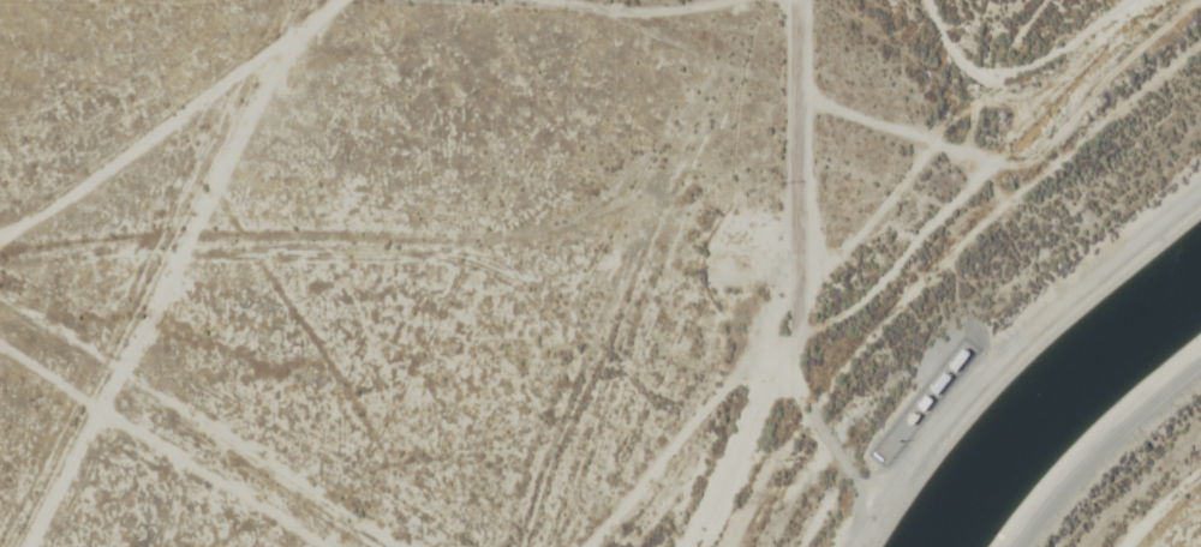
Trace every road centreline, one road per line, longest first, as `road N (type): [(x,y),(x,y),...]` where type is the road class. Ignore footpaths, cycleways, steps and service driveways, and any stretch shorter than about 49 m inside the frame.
road 1 (track): [(276,54),(61,373),(0,361)]
road 2 (track): [(0,202),(276,54)]
road 3 (residential): [(790,0),(796,309)]
road 4 (residential): [(198,546),(85,459),(61,373)]

